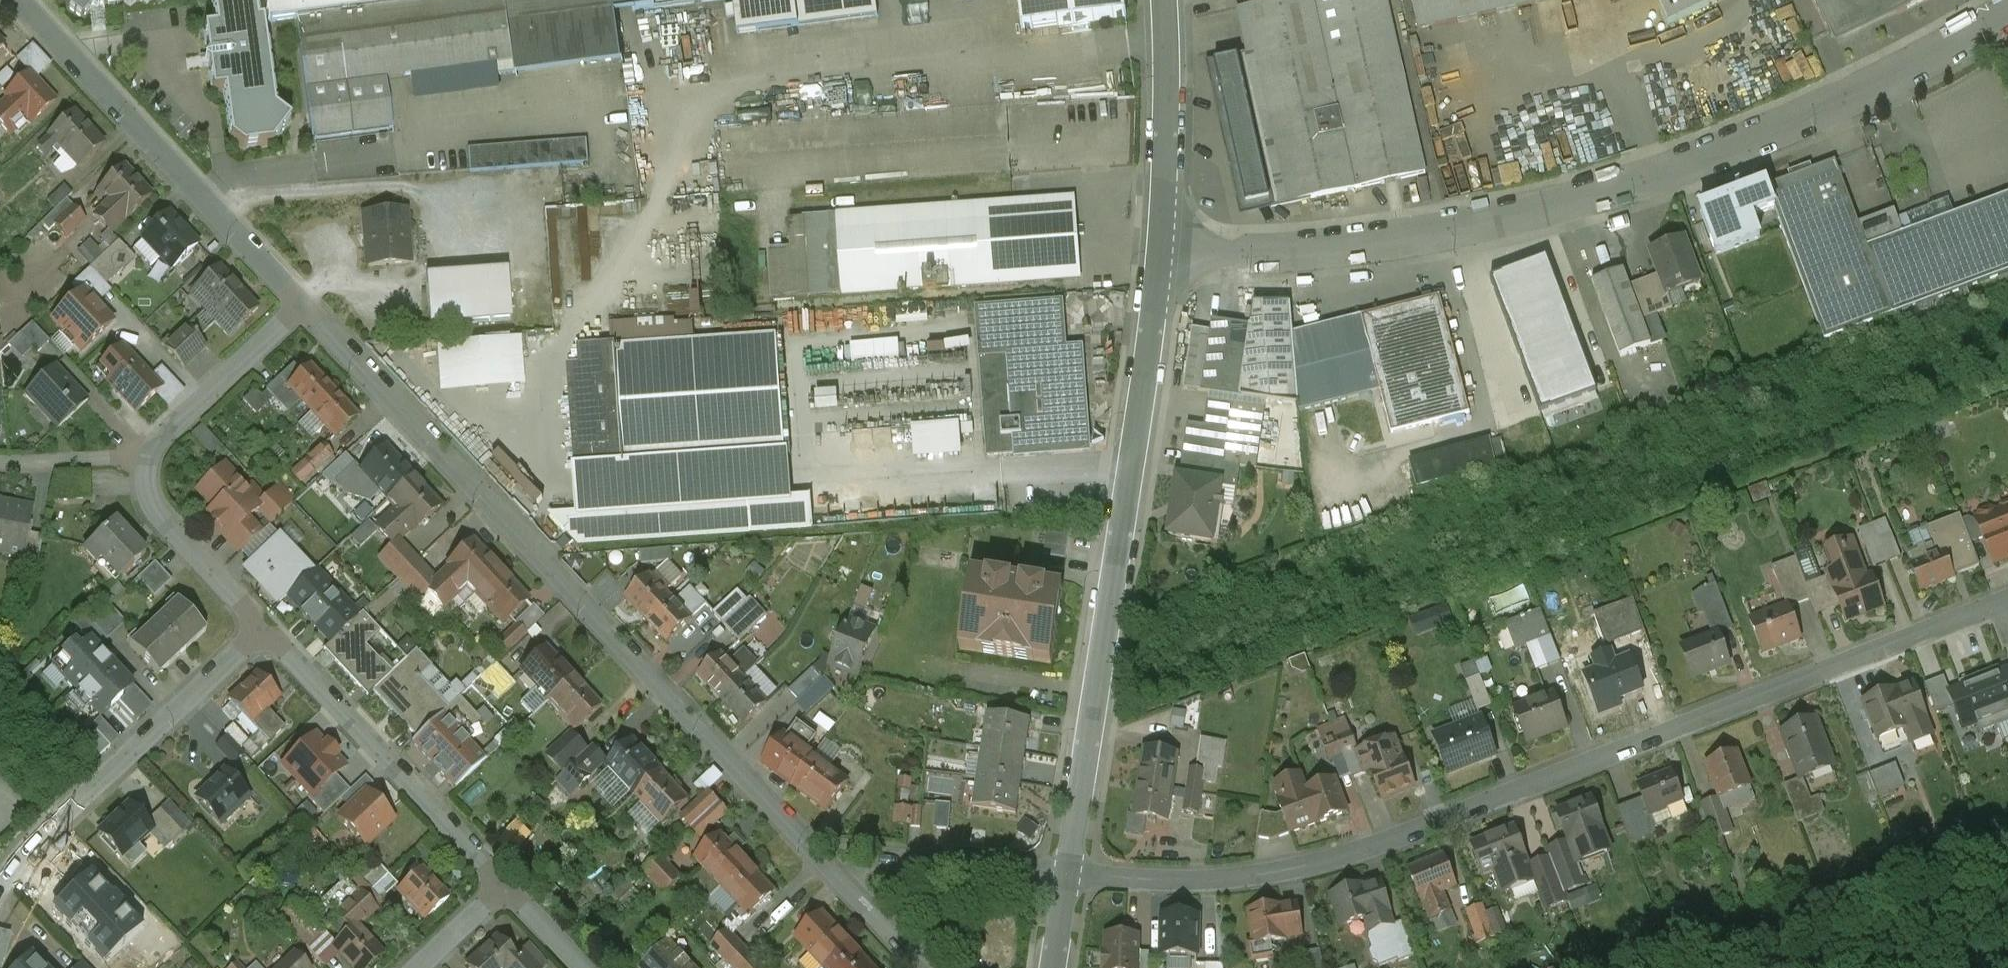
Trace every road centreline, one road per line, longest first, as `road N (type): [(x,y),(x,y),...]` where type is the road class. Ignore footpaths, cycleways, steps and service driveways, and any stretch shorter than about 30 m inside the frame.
road 1 (residential): [(1066,874),(1181,883),(1314,866),(1999,604)]
road 2 (unclassified): [(1163,253),(1335,251),(1469,227),(1612,187),(1808,116),(2007,11)]
road 3 (residential): [(305,302),(827,865)]
road 4 (unclassified): [(1163,253),(1066,874)]
road 5 (residential): [(262,631),(581,967)]
road 6 (track): [(2007,814),(1611,967)]
road 7 (residential): [(24,0),(305,302)]
road 8 (residential): [(262,631),(57,823),(0,897)]
road 9 (unclassified): [(1166,0),(1163,253)]
road 10 (residential): [(827,865),(1066,874)]
road 11 (residential): [(305,302),(155,445),(146,464)]
road 12 (residential): [(146,464),(153,511),(262,631)]
road 13 (residential): [(146,464),(0,464)]
road 14 (residential): [(827,865),(925,967)]

